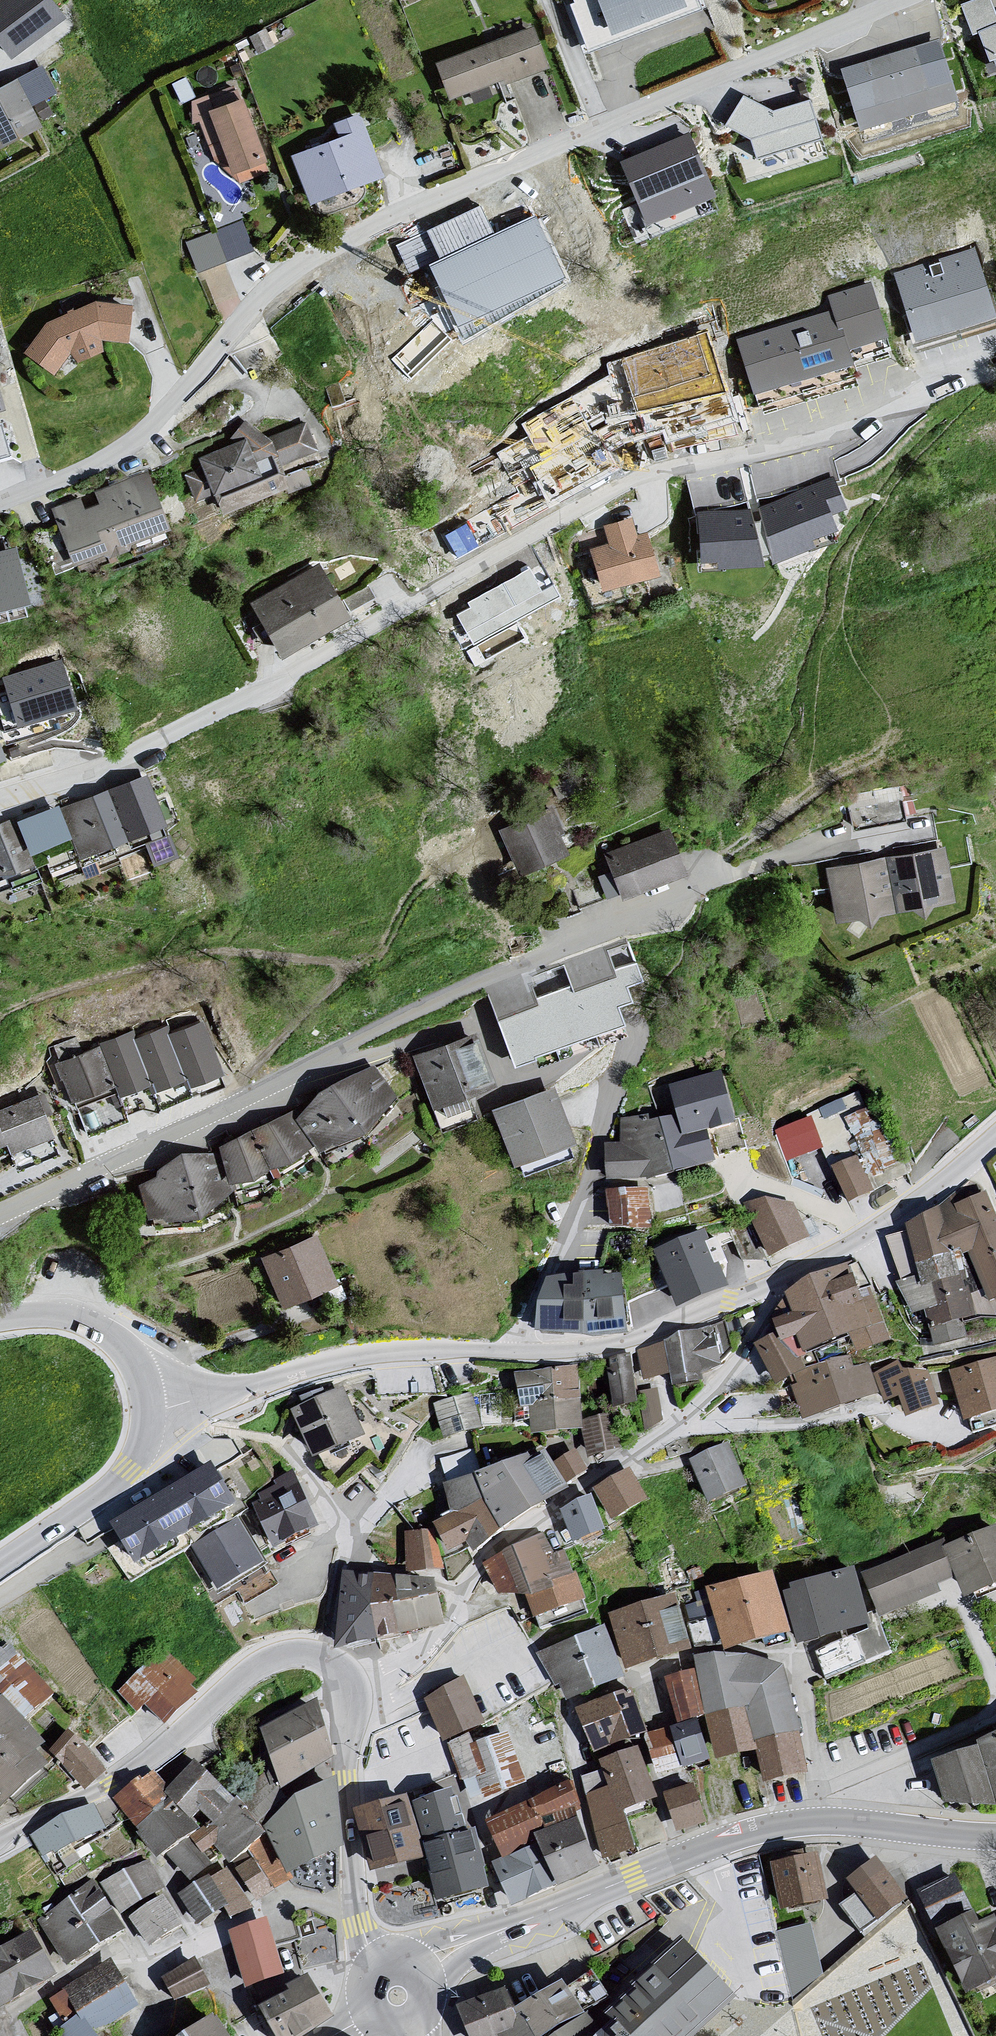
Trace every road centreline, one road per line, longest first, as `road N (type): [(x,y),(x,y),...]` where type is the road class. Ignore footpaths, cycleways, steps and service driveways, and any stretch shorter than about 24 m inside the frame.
road 1 (residential): [(0,803),(124,761),(226,711),(579,511),(654,478),(780,451),(995,378)]
road 2 (residential): [(911,0),(379,226),(282,275),(160,420),(87,473),(0,506)]
road 3 (residential): [(147,1416),(306,1372),(422,1352),(596,1349),(785,1281)]
road 4 (residential): [(346,1703),(459,1636),(458,1606),(478,1565),(635,1459),(706,1395),(750,1344),(785,1281)]
road 5 (tertiary): [(499,1931),(727,1841),(789,1825),(850,1823),(995,1838)]
road 6 (tertiary): [(0,1848),(115,1790),(258,1668),(285,1659),(316,1661),(334,1674),(346,1703)]
road 7 (residential): [(0,1214),(338,1057)]
road 8 (tertiary): [(346,1703),(353,1901),(376,1959)]
road 9 (residential): [(785,1281),(917,1202),(995,1138)]
road 10 (tertiary): [(147,1416),(147,1441),(133,1466),(0,1566)]
road 11 (tertiary): [(0,1323),(61,1321),(107,1337),(130,1357),(147,1416)]

